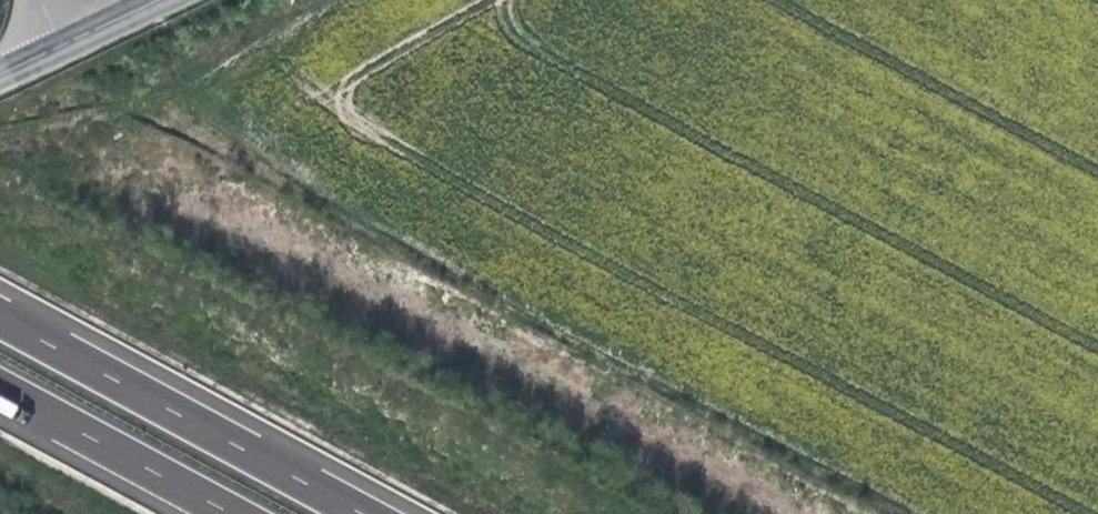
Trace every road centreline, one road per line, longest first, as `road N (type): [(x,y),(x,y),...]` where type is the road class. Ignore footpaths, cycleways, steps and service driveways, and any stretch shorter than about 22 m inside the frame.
road 1 (motorway): [(356,513),(0,322)]
road 2 (motorway): [(0,389),(231,513)]

